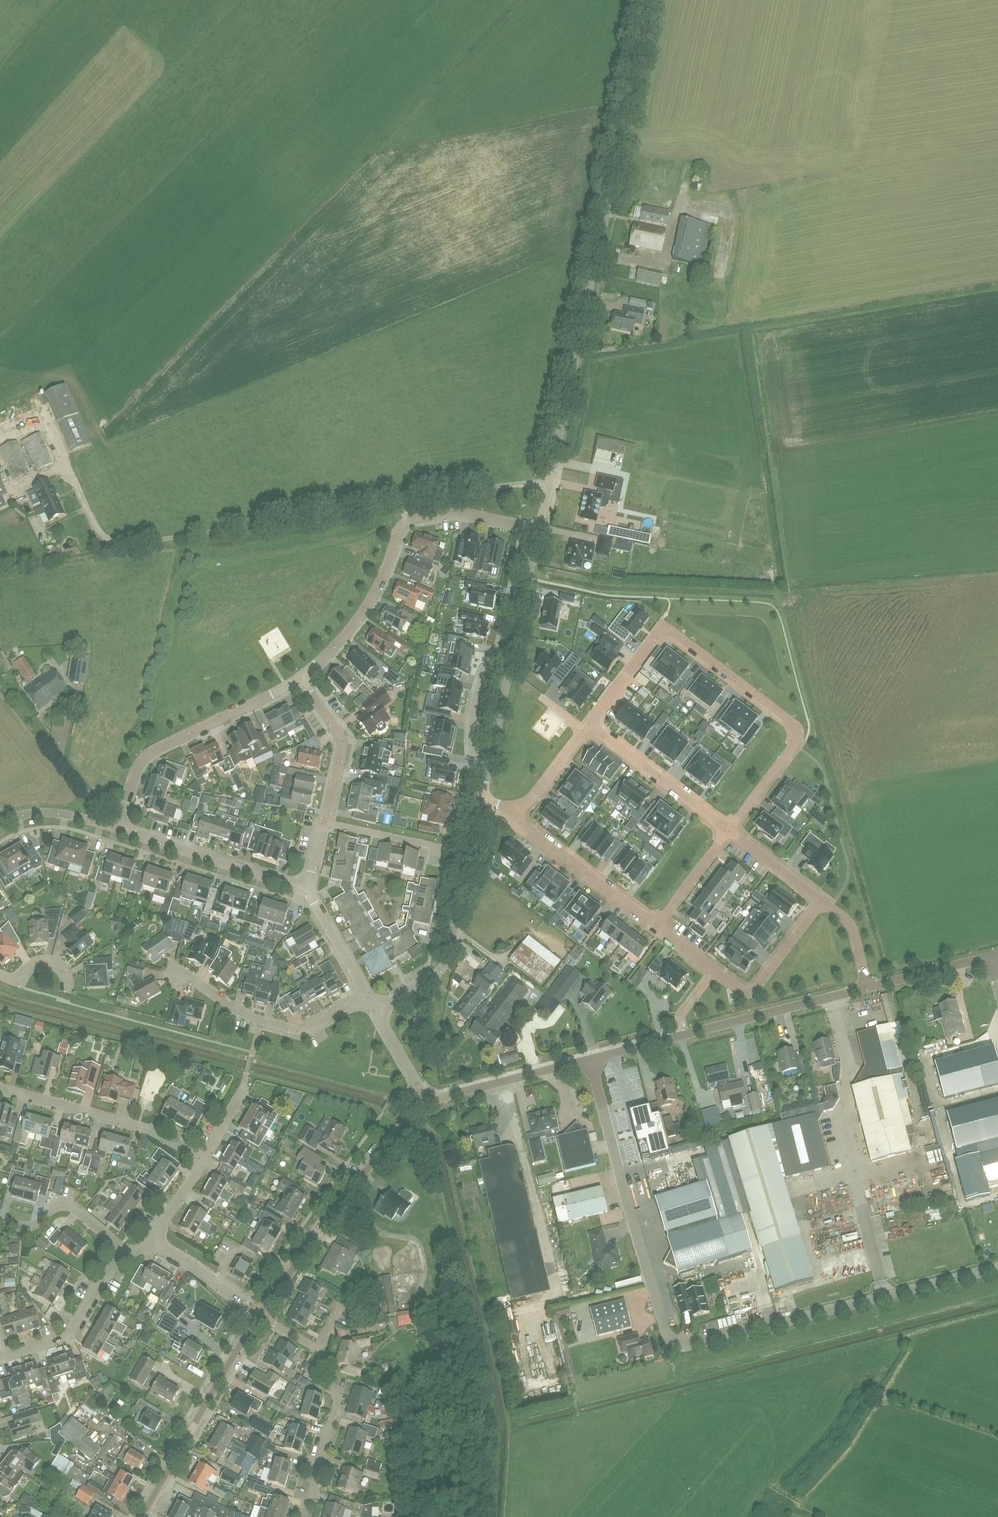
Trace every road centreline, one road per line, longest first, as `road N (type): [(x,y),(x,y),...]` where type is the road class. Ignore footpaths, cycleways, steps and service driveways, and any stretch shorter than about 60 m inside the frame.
road 1 (unclassified): [(590,1059),(673,1342),(693,1345),(997,1268)]
road 2 (unclassified): [(540,526),(652,0)]
road 3 (residential): [(300,680),(358,624),(413,518),(465,512),(540,526)]
road 4 (residential): [(834,725),(880,886),(930,891),(953,881),(989,831)]
road 5 (residential): [(588,724),(662,628),(805,732)]
road 6 (tertiary): [(590,1059),(868,987)]
road 7 (tertiary): [(259,1315),(428,1100)]
road 8 (unclassified): [(377,1013),(443,968),(482,801)]
road 9 (residential): [(119,829),(146,759),(300,680)]
road 10 (tertiary): [(143,1516),(259,1315)]
road 11 (residential): [(658,927),(748,994),(822,902)]
road 12 (residential): [(366,994),(302,1031),(246,1015),(174,965)]
road 13 (residential): [(0,1090),(146,1129),(204,1162)]
road 14 (unclassified): [(119,829),(307,891)]
road 15 (residential): [(512,810),(658,927)]
road 16 (residential): [(304,1516),(340,1398),(314,1378),(321,1351)]
road 17 (residential): [(588,724),(728,829)]
road 18 (residential): [(0,1358),(65,1339),(124,1254)]
road 19 (residential): [(971,776),(985,743),(963,610)]
road 20 (tertiary): [(428,1100),(590,1059)]
road 21 (residential): [(971,776),(960,759),(926,624)]
road 22 (residential): [(324,824),(340,740),(300,680)]
road 23 (residential): [(834,725),(836,678),(871,646),(926,624)]
road 24 (residential): [(124,1254),(65,1208),(26,1227),(0,1222)]
road 25 (residential): [(490,757),(473,756),(476,697),(494,653),(511,657)]
road 26 (unclassified): [(511,657),(540,526)]
road 27 (tertiary): [(868,987),(994,958)]
road 28 (residential): [(259,1315),(151,1247)]
road 29 (residential): [(324,824),(447,850)]
road 30 (residential): [(728,829),(805,732)]
road 31 (unclassified): [(0,823),(41,811),(119,829)]
road 32 (residential): [(658,927),(728,829)]

